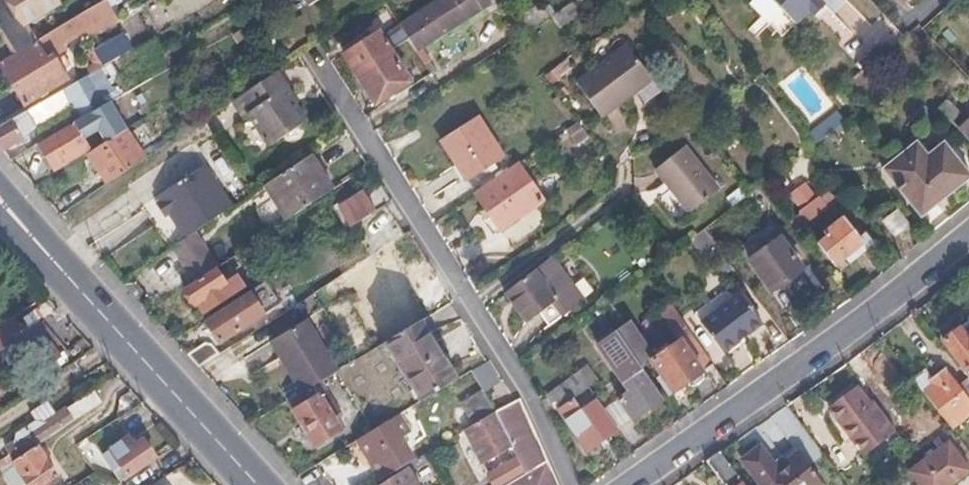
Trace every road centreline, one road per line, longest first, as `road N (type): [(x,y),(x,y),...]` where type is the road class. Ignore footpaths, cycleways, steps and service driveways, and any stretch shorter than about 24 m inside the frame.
road 1 (residential): [(569,484),(519,377),(312,63)]
road 2 (residential): [(630,484),(968,236)]
road 3 (primary): [(258,484),(0,199)]

